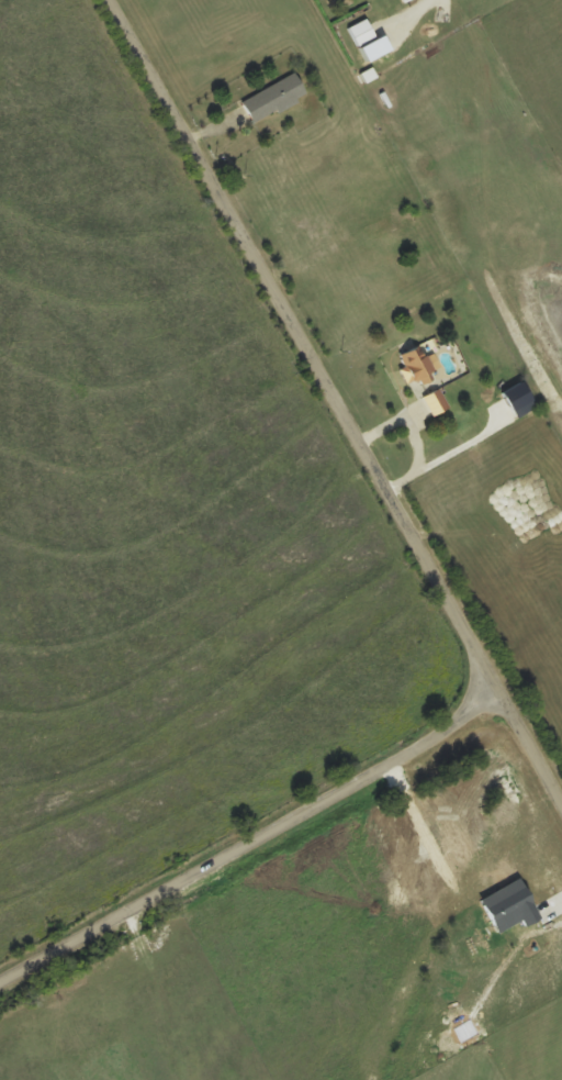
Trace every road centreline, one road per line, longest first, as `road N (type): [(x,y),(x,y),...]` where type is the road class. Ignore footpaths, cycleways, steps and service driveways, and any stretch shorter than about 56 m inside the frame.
road 1 (residential): [(561,794),(108,0)]
road 2 (residential): [(0,986),(413,756),(503,687)]

